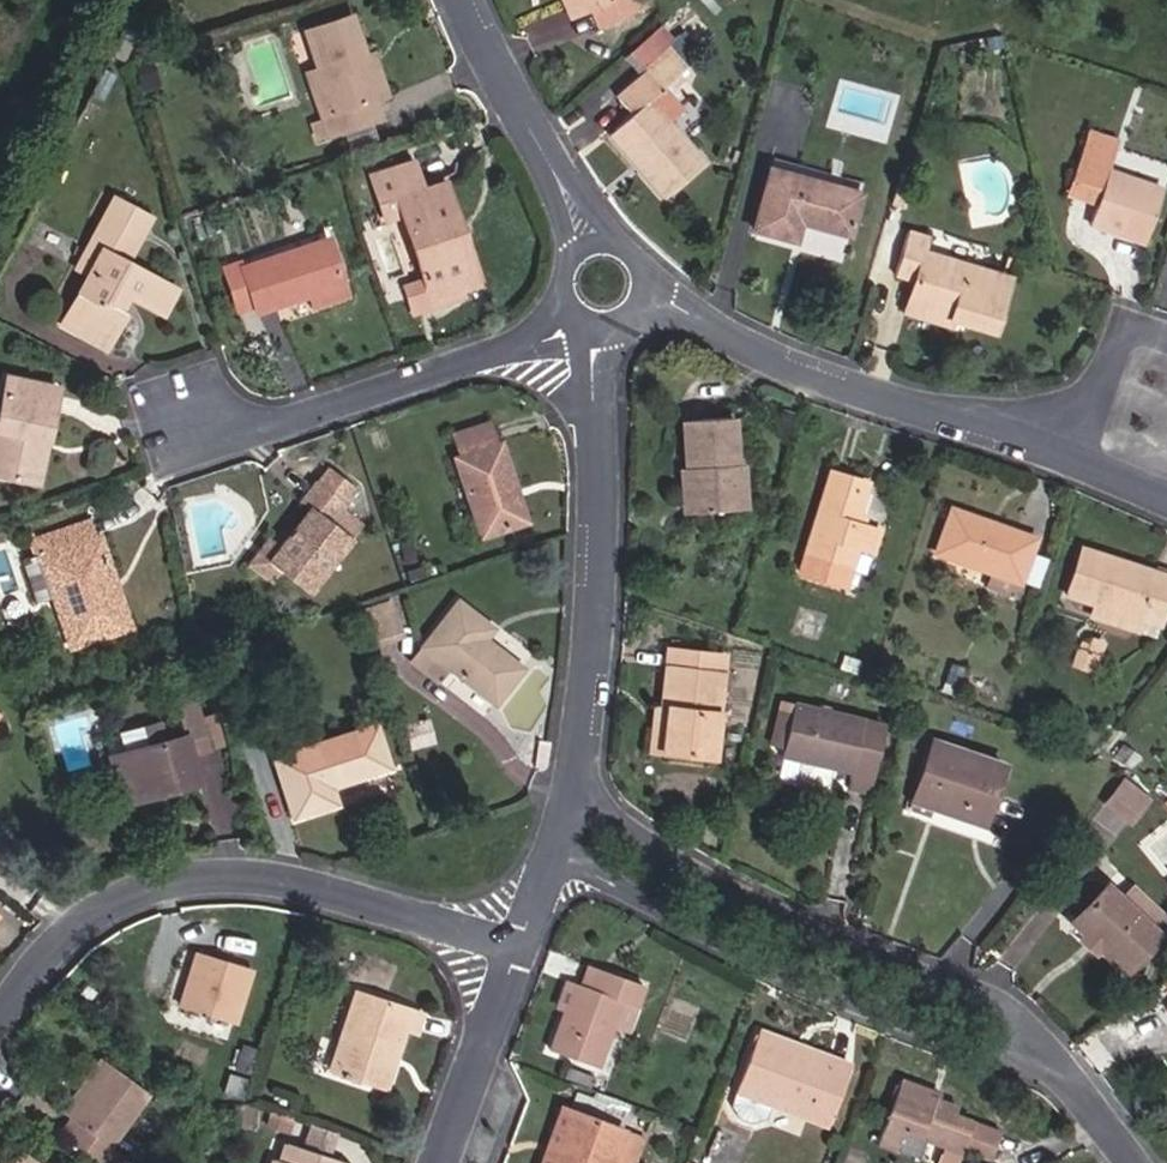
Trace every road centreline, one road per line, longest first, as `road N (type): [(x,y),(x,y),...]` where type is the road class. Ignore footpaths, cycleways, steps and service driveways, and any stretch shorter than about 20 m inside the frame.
road 1 (residential): [(1139,1162),(1033,1035),(566,826)]
road 2 (residential): [(0,1017),(67,934),(129,895),(207,876),(328,896),(511,954)]
road 3 (residential): [(591,323),(599,471),(566,826)]
road 4 (residential): [(1069,459),(775,361),(642,300)]
road 5 (residential): [(569,307),(400,375),(238,423)]
road 6 (residential): [(582,249),(487,76),(457,0)]
road 7 (residential): [(511,954),(433,1162)]
road 8 (residential): [(1166,343),(1133,332),(1120,337),(1069,459)]
road 9 (residential): [(566,826),(511,954)]

